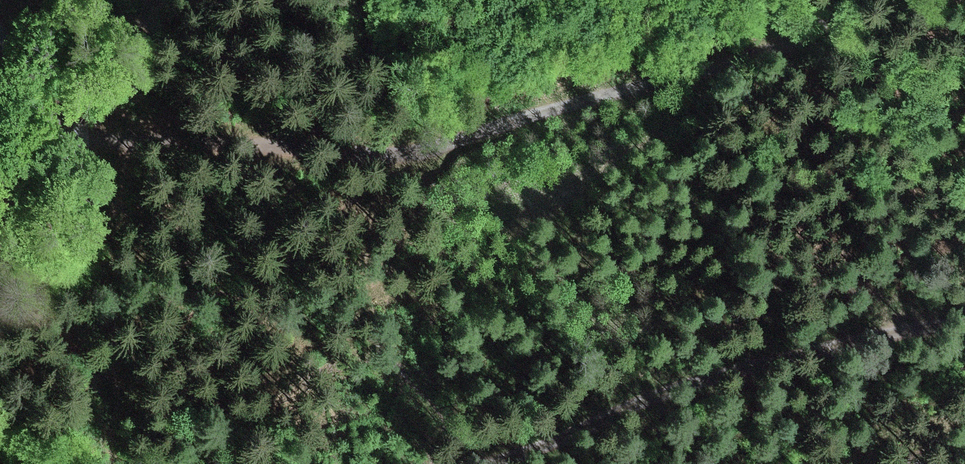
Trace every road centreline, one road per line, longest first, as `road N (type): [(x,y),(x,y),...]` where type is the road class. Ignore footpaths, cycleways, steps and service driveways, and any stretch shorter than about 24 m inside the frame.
road 1 (track): [(17,110),(79,138),(397,150),(814,42),(868,0)]
road 2 (track): [(474,463),(716,374),(915,325),(964,324)]
road 3 (track): [(0,274),(58,273),(162,236)]
road 4 (track): [(0,27),(17,110),(0,179)]

